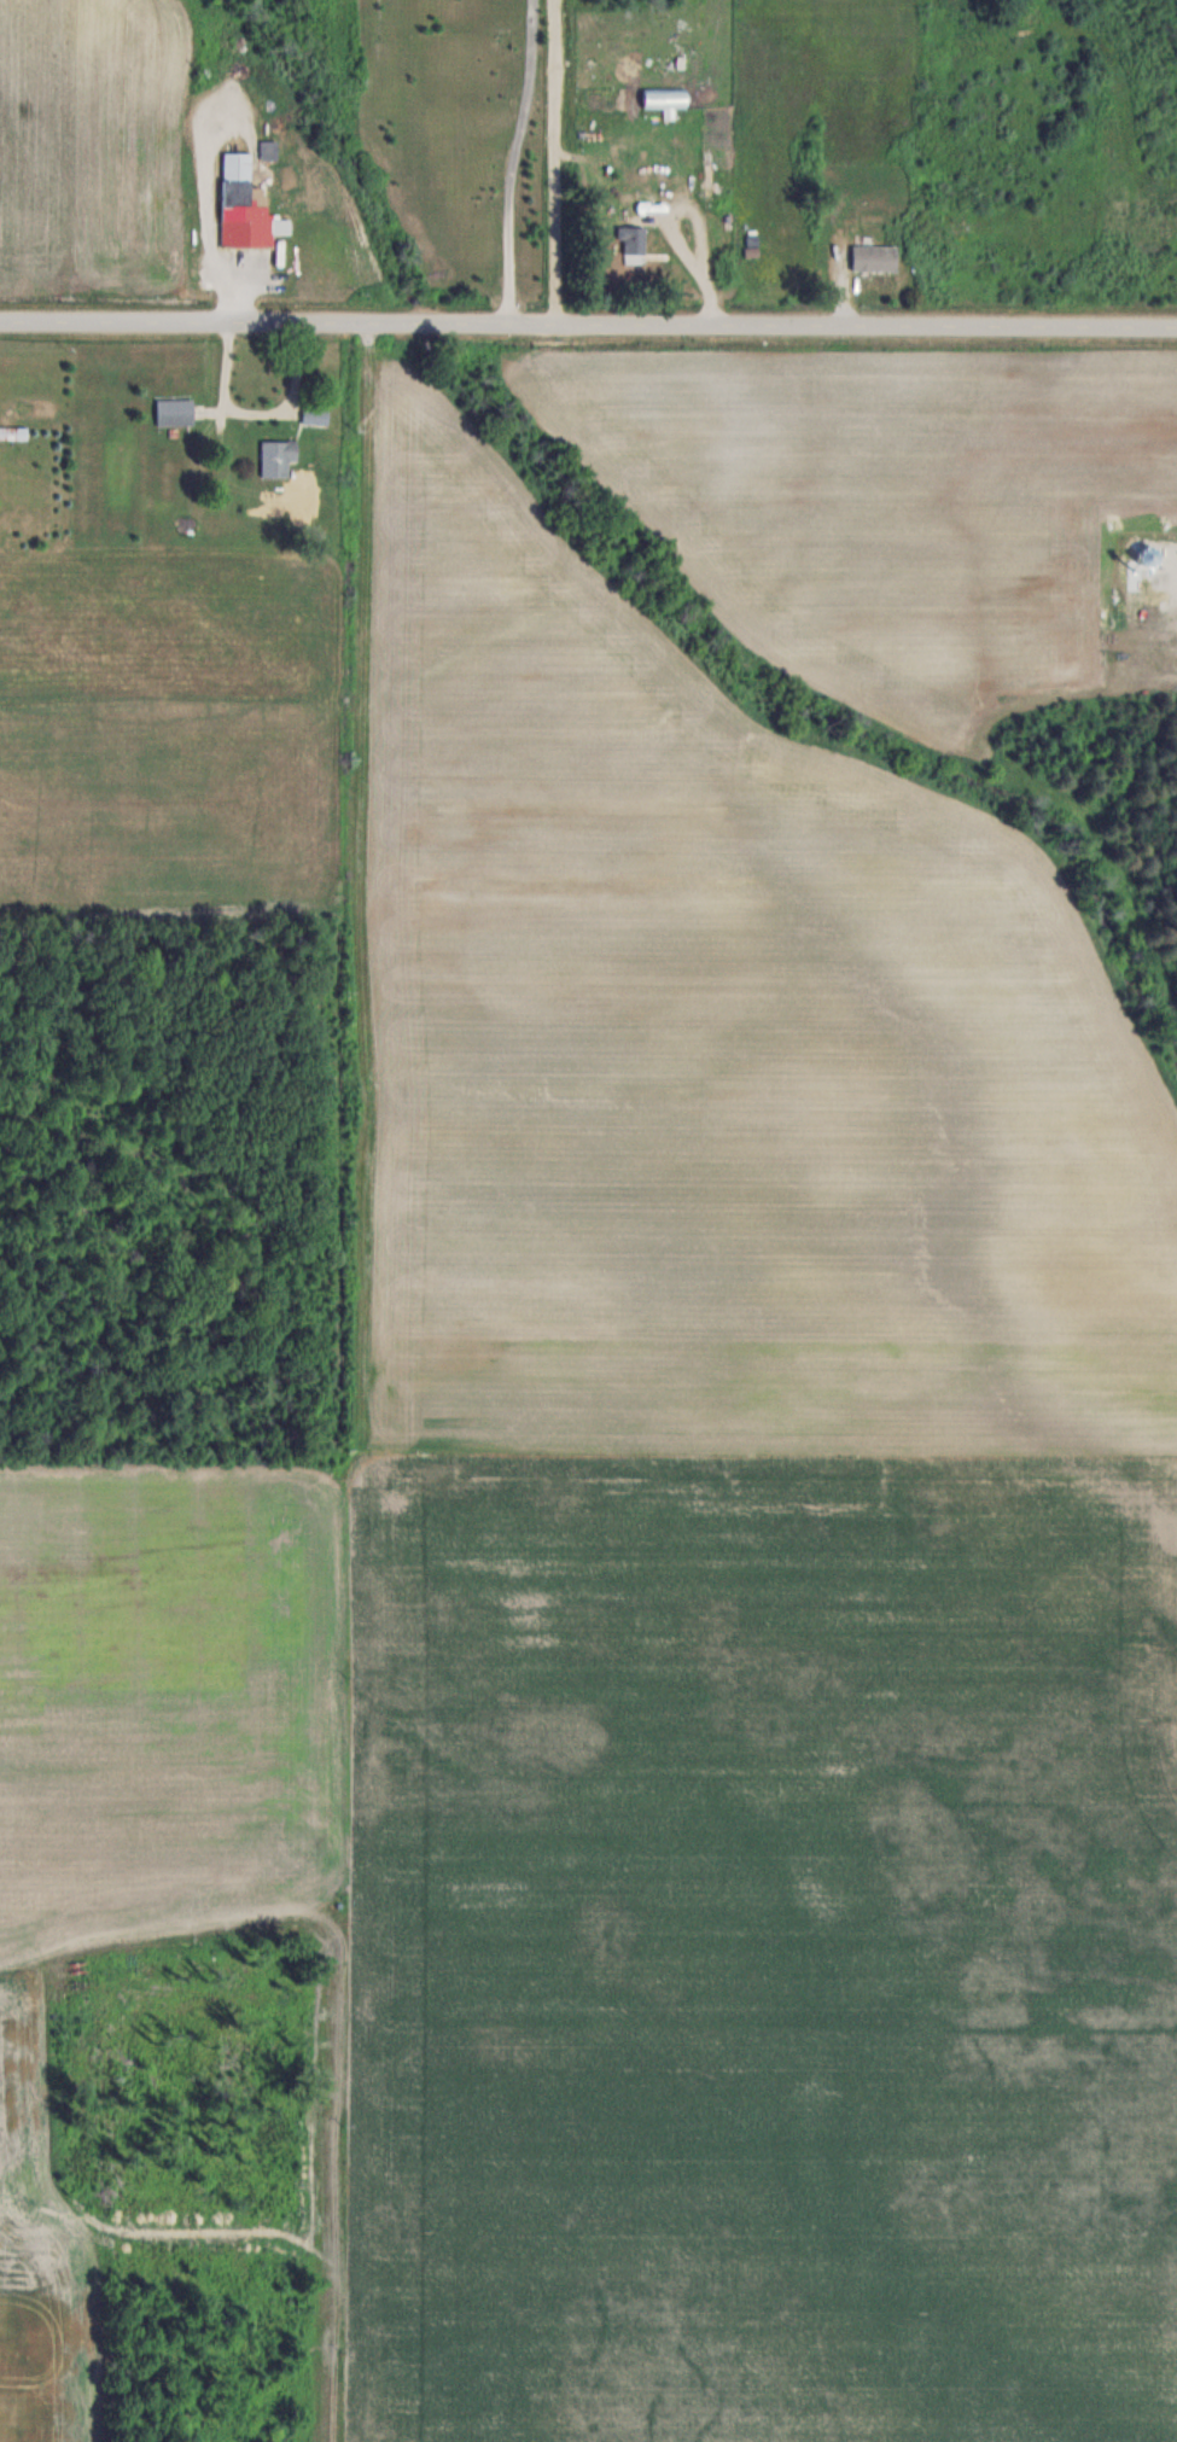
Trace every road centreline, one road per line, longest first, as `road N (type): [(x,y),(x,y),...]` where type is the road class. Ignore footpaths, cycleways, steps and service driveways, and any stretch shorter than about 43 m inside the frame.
road 1 (residential): [(1176,330),(0,325)]

